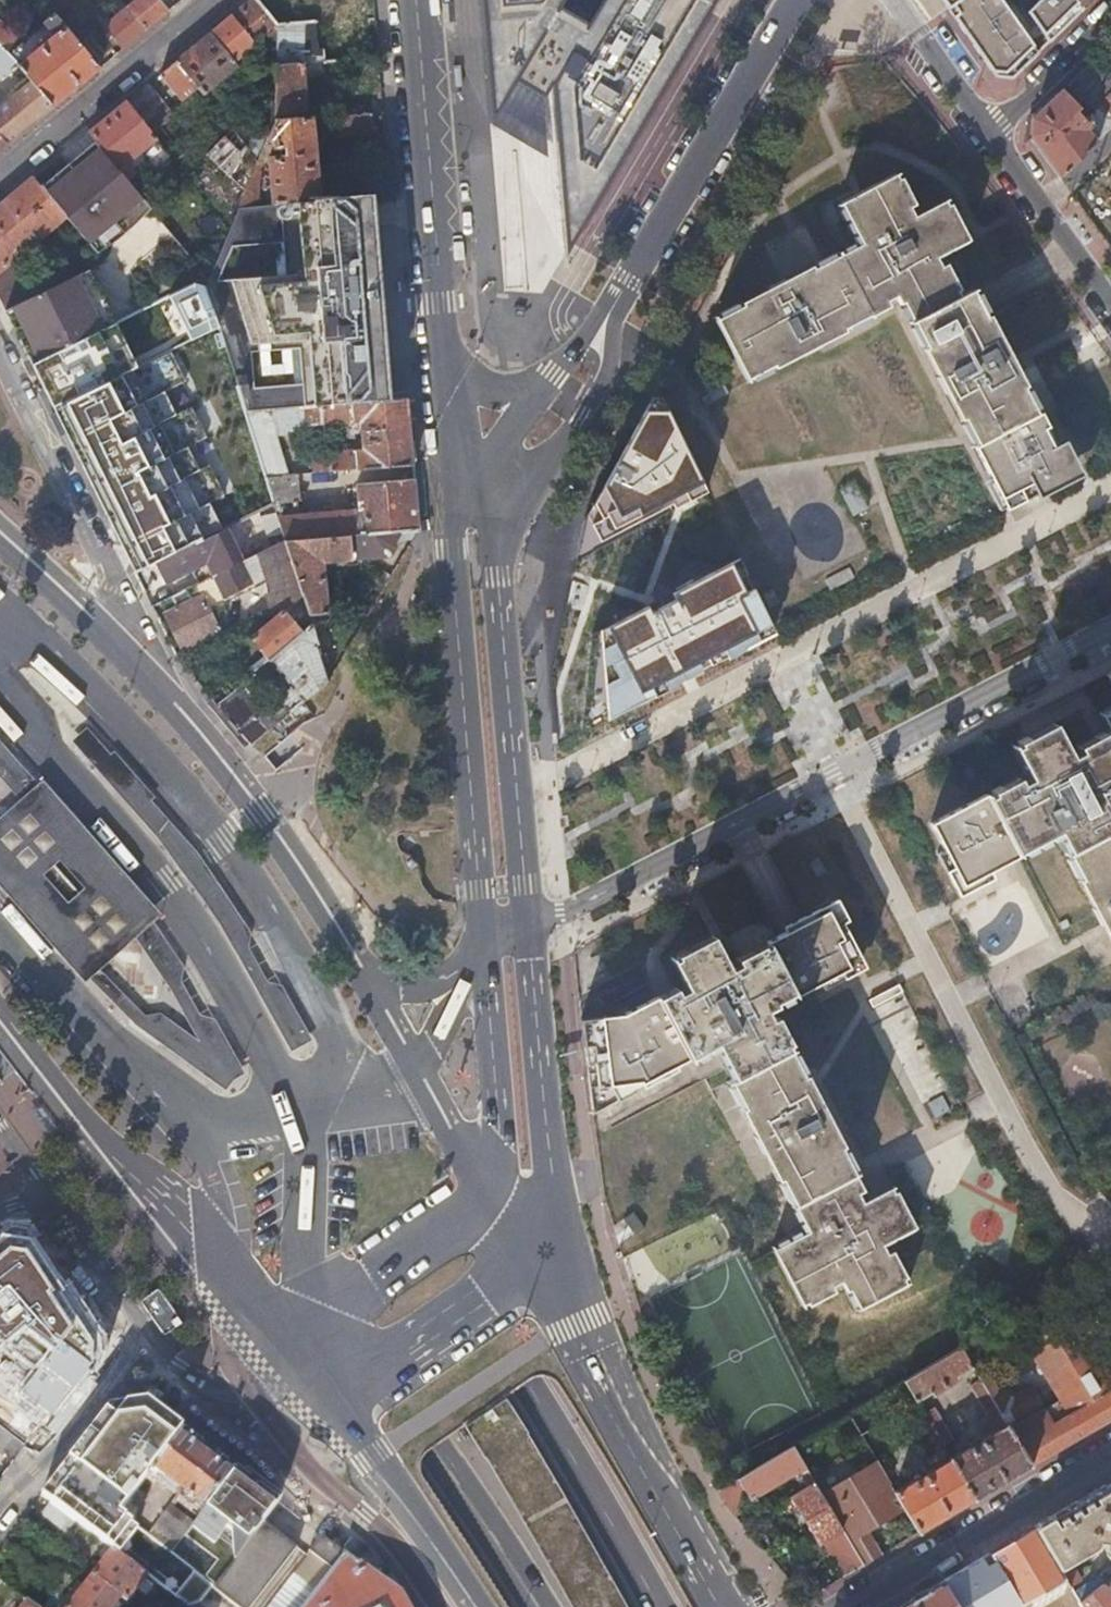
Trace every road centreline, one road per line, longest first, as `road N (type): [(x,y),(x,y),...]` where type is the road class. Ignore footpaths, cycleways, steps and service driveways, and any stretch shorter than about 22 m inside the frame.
road 1 (primary): [(658,1606),(527,1382),(110,847),(0,726)]
road 2 (primary): [(0,919),(435,1446),(539,1606)]
road 3 (residential): [(1110,629),(524,933)]
road 4 (secondary): [(461,470),(449,522),(480,949)]
road 5 (unclassified): [(0,1021),(190,1277),(301,1389)]
road 6 (residential): [(181,717),(0,350)]
road 7 (secondary): [(524,933),(493,555)]
road 8 (tertiary): [(616,303),(795,0)]
road 9 (secondary): [(443,335),(414,0)]
road 10 (residential): [(365,986),(181,717)]
road 11 (secondary): [(552,1246),(524,933)]
road 12 (residential): [(850,1606),(1110,1454)]
road 13 (residential): [(0,183),(222,0)]
road 14 (tertiary): [(493,555),(606,366),(616,303)]
road 15 (secondary): [(663,1506),(581,1337),(552,1246)]
road 16 (secondary): [(479,1185),(442,1231),(351,1300),(340,1385)]
road 17 (secondary): [(340,1385),(379,1368),(552,1246)]
road 18 (residential): [(181,717),(0,539)]
road 19 (secondary): [(480,949),(493,1126),(479,1185)]
road 20 (residential): [(140,1323),(135,1346),(83,1412),(0,1504)]
road 21 (residential): [(479,1185),(365,986)]
road 22 (residential): [(994,137),(1110,306)]
road 23 (secondary): [(363,1450),(475,1606)]
road 24 (unclassified): [(140,1323),(187,1372),(227,1387),(301,1389)]
road 25 (residential): [(893,0),(994,137)]
road 26 (residential): [(1110,22),(994,137)]
road 27 (secondary): [(461,470),(443,335)]
road 28 (residential): [(480,949),(437,984),(365,986)]
road 29 (residential): [(65,1221),(140,1323)]
road 30 (tertiary): [(543,384),(485,386),(453,360),(443,335)]
road 31 (tertiary): [(543,384),(493,456),(461,470)]
road 32 (residential): [(732,1606),(663,1506)]

